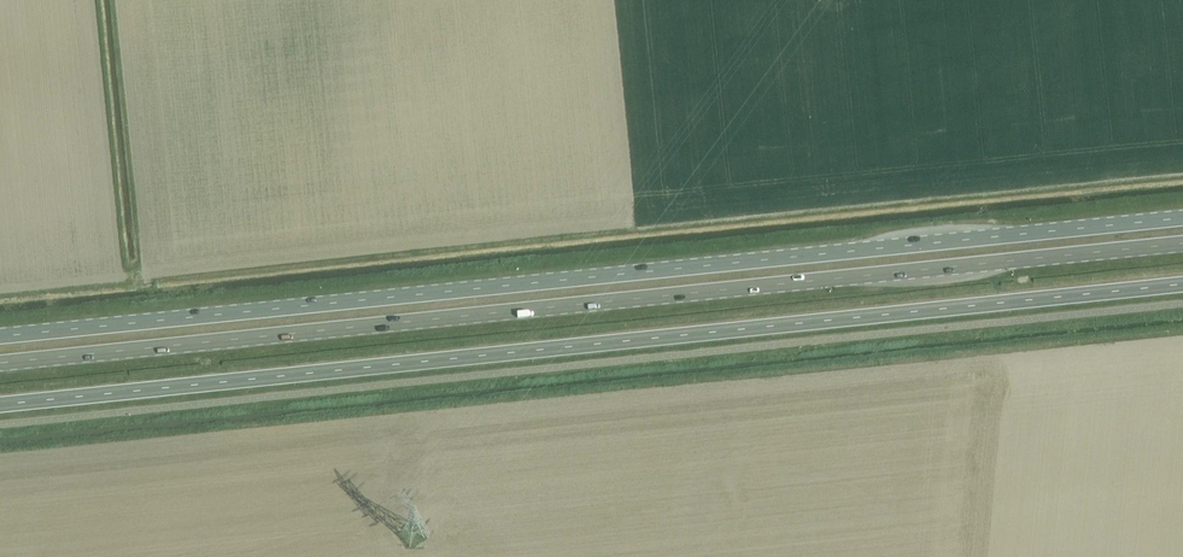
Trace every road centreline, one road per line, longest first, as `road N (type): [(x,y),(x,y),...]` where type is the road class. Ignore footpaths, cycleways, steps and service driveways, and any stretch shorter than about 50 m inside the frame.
road 1 (primary): [(0,362),(1182,244)]
road 2 (primary): [(1182,220),(0,336)]

